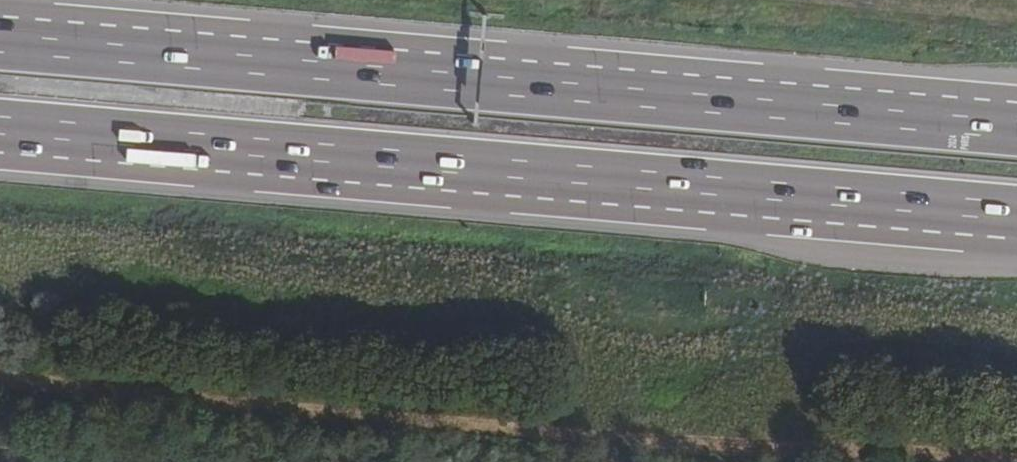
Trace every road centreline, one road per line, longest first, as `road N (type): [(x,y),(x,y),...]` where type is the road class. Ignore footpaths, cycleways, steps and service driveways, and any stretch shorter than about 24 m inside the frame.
road 1 (motorway): [(1016,125),(0,38)]
road 2 (motorway): [(0,131),(1016,214)]

